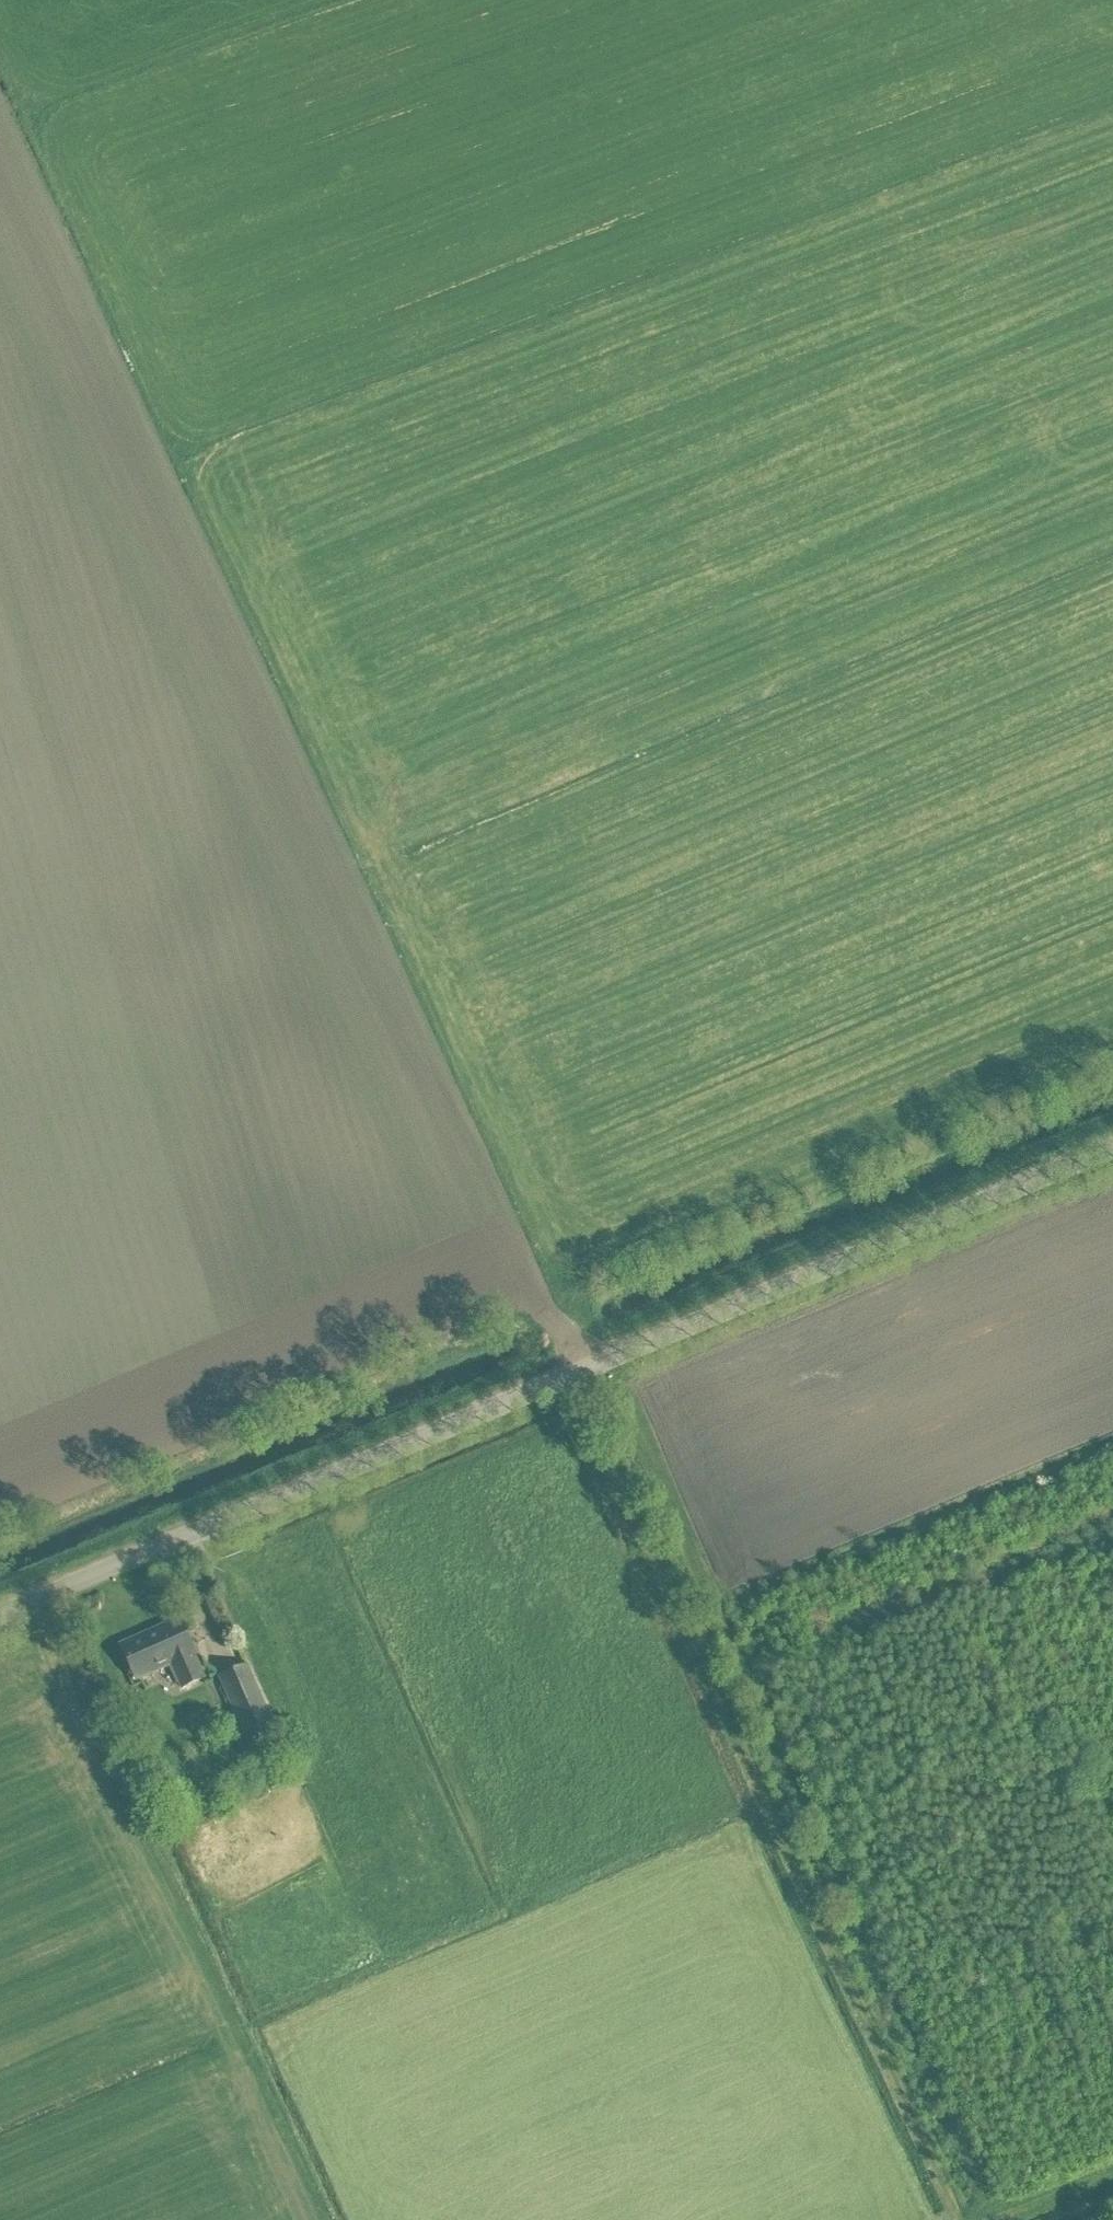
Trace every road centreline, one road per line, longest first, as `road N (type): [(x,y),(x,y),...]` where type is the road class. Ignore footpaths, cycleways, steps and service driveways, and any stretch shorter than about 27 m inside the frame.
road 1 (unclassified): [(1112,1147),(0,1615)]
road 2 (track): [(952,2219),(568,1377)]

